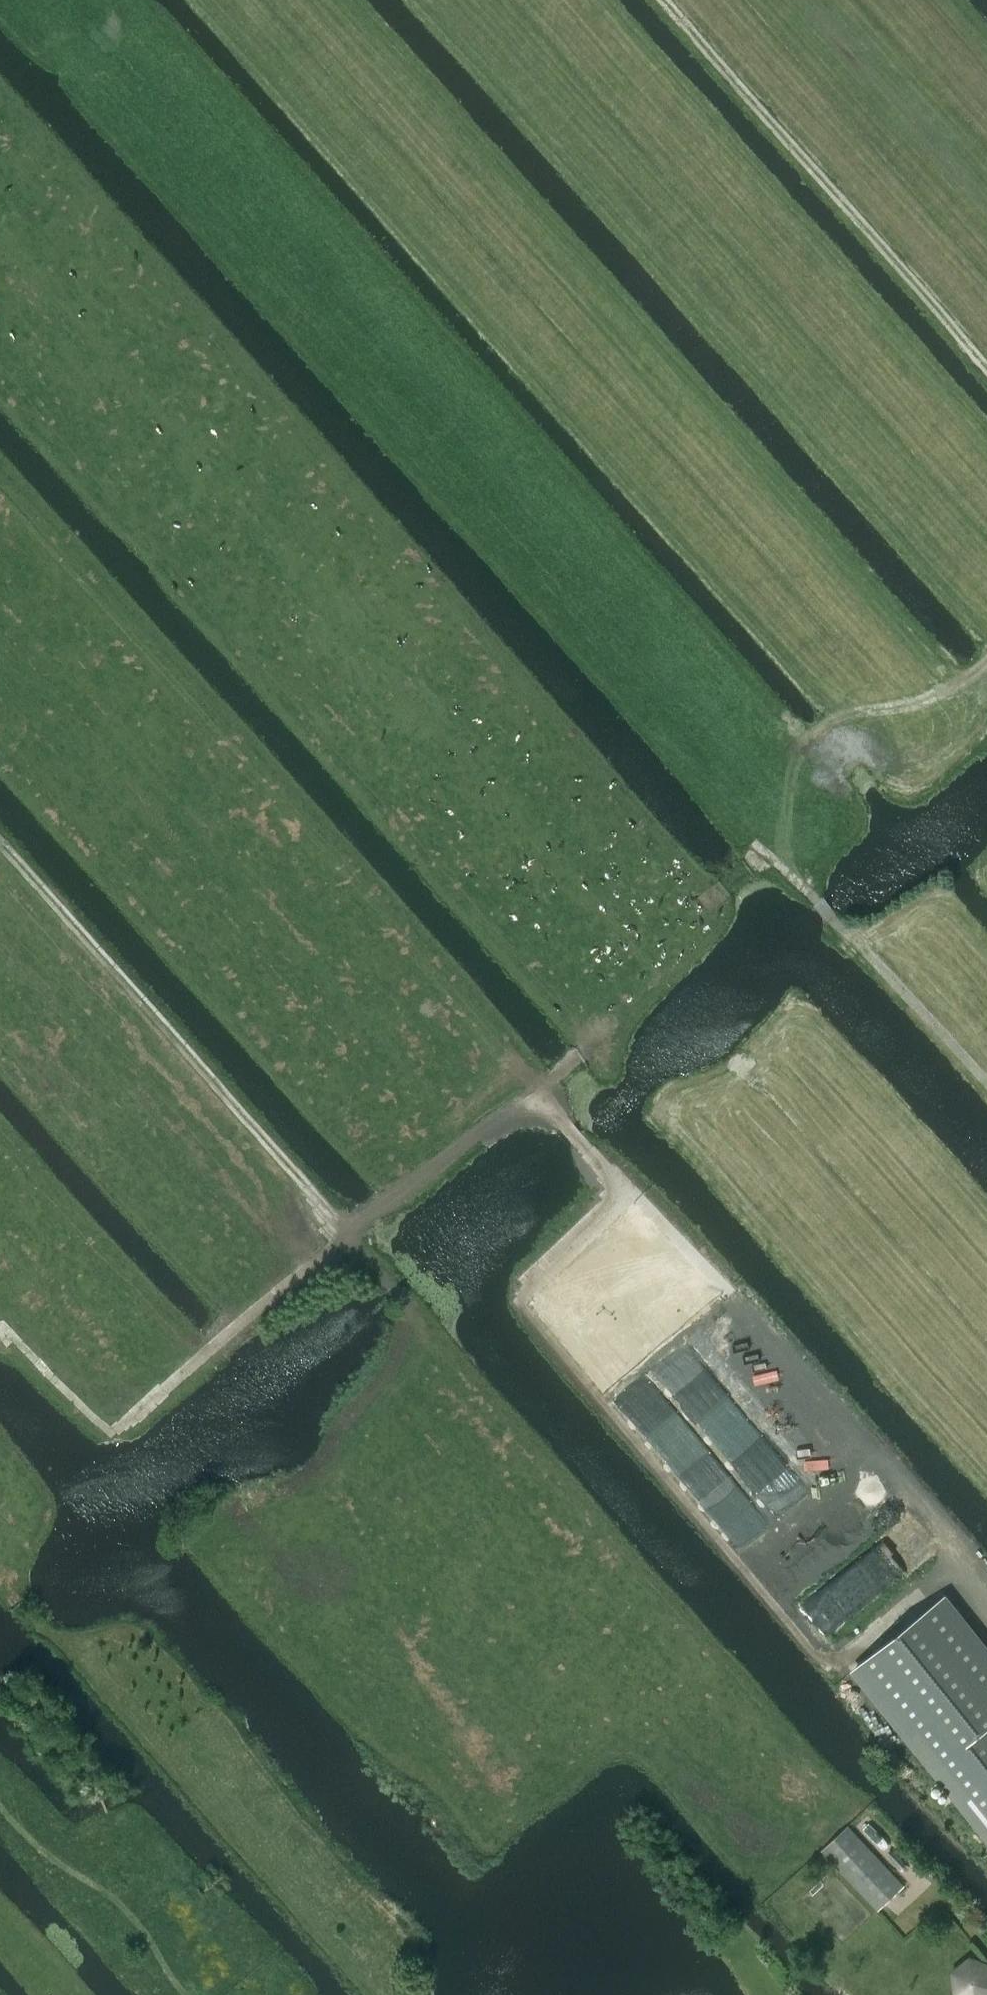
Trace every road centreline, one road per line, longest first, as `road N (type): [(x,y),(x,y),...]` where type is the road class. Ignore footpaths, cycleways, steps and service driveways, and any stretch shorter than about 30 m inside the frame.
road 1 (track): [(616,1175),(532,1103),(345,1230),(0,841)]
road 2 (track): [(986,370),(662,0)]

